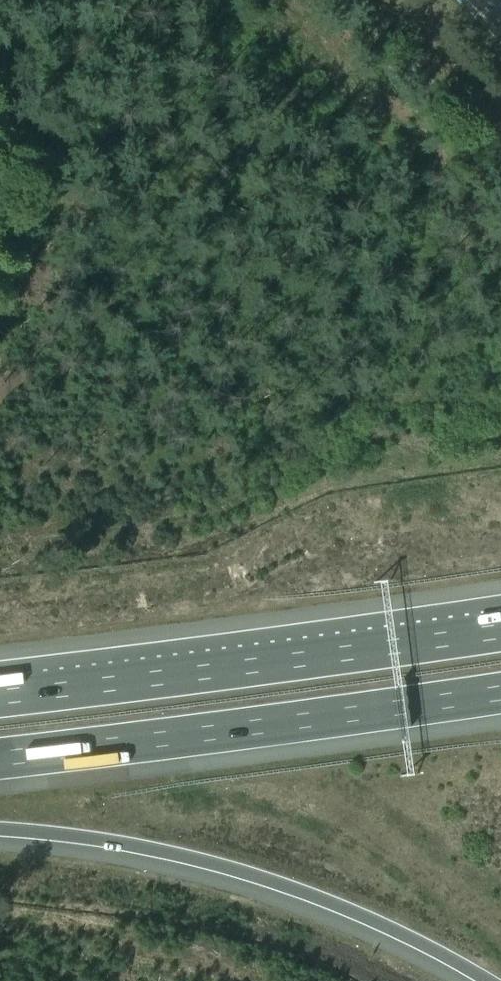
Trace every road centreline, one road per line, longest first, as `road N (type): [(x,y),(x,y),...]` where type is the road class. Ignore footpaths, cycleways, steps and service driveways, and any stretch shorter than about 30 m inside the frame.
road 1 (motorway): [(0,832),(86,840),(232,871),(362,918),(485,980)]
road 2 (motorway): [(500,627),(0,698)]
road 3 (motorway): [(0,758),(500,694)]

